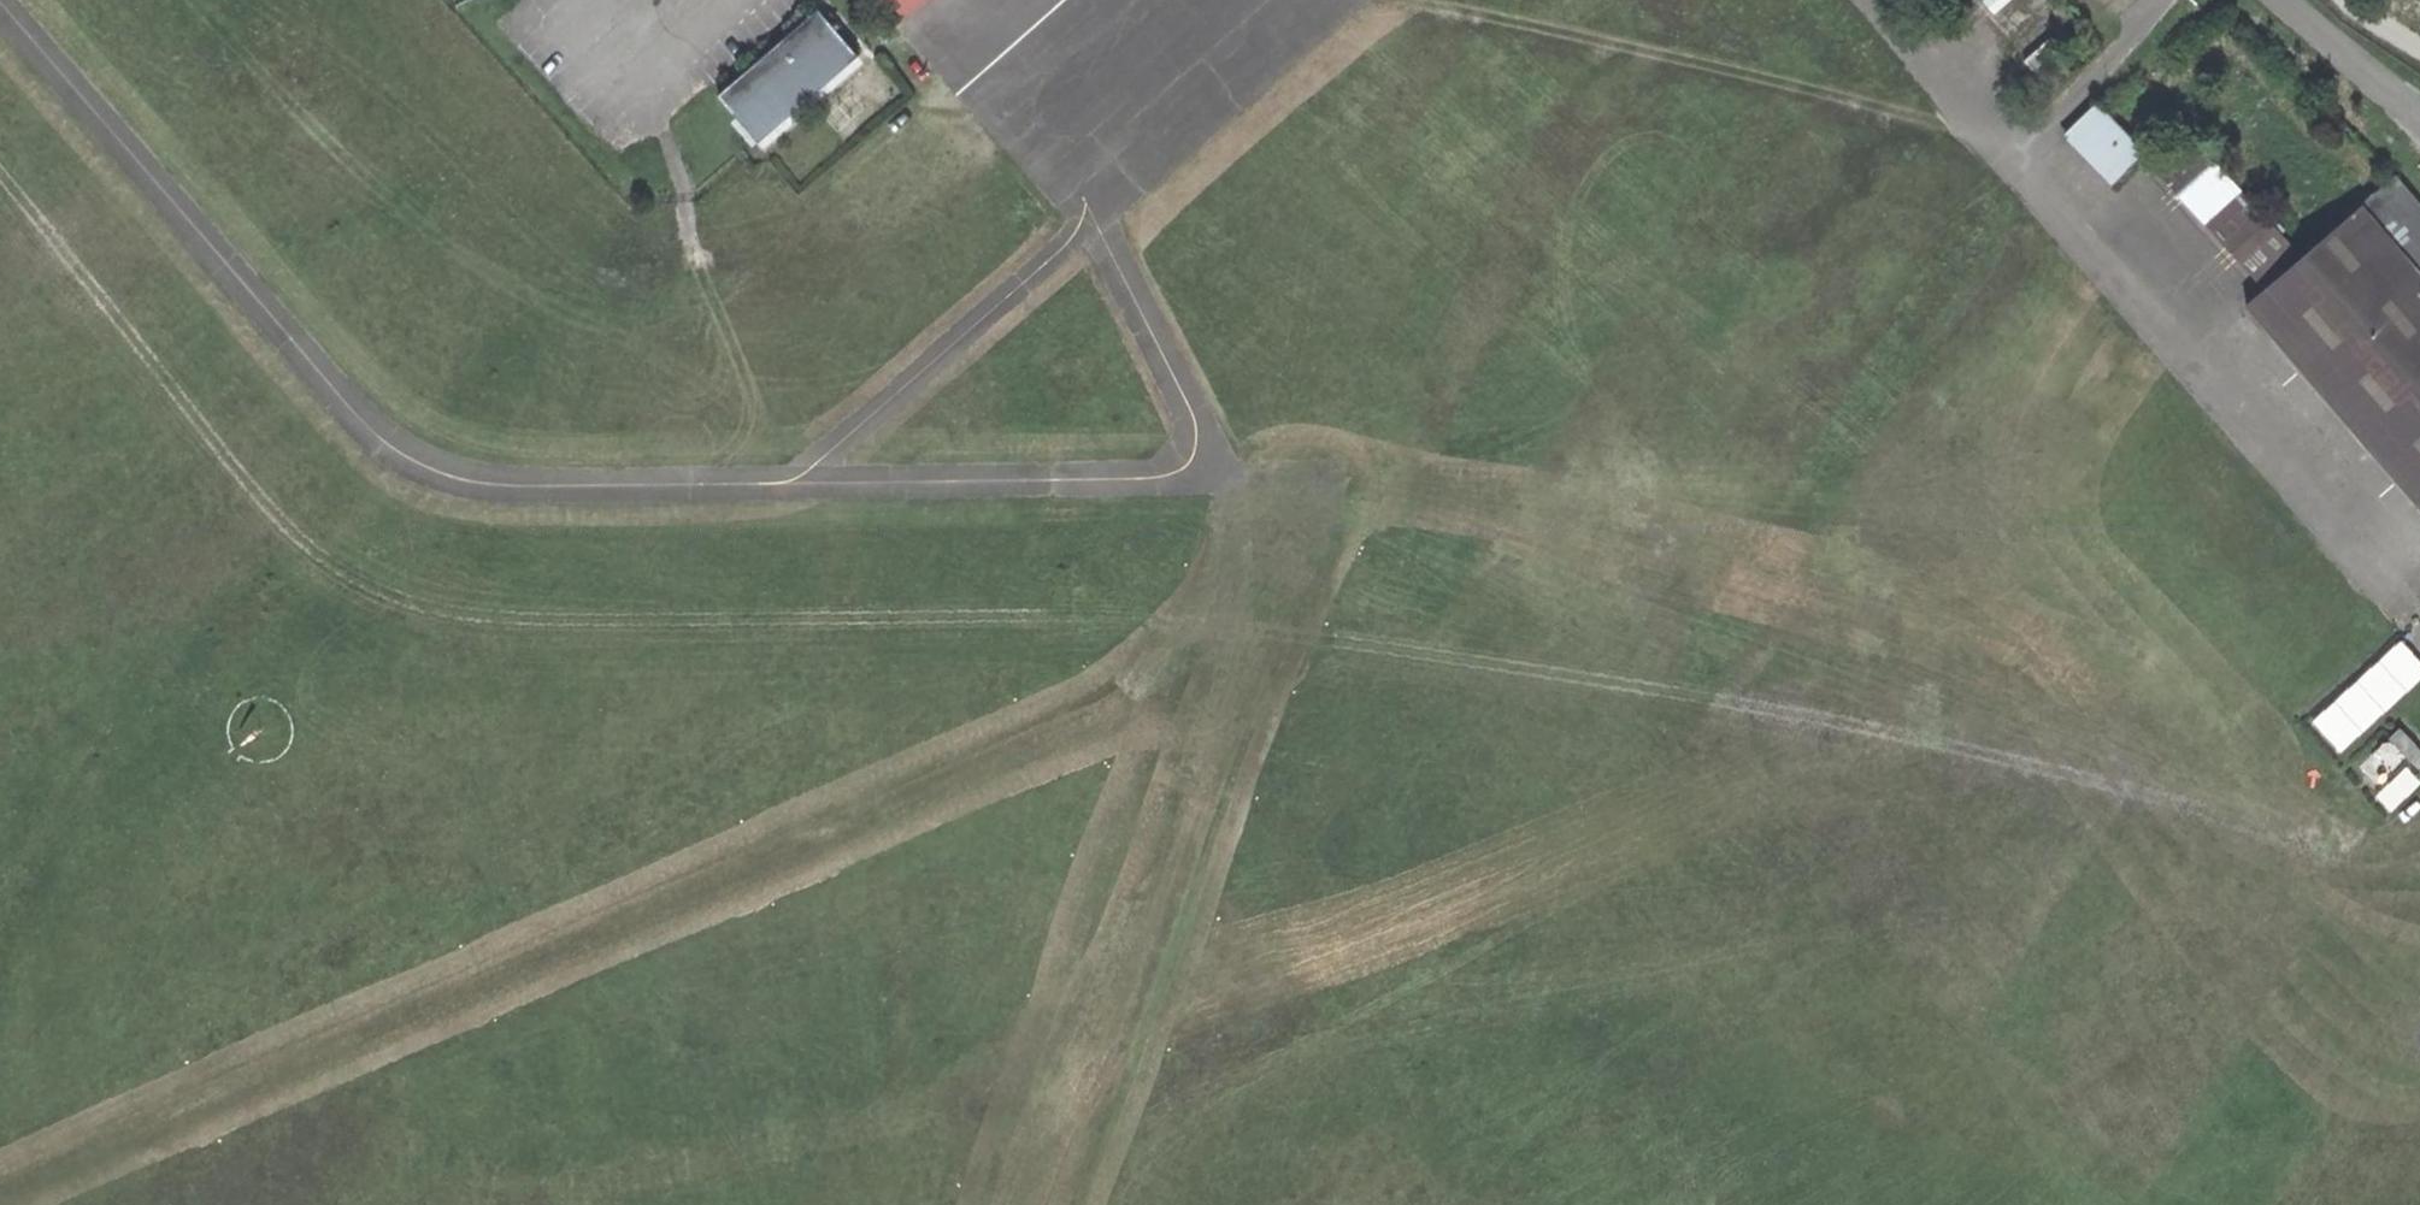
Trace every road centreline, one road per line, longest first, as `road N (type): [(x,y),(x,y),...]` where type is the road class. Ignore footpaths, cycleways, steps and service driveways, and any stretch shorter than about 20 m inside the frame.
road 1 (unclassified): [(2290,0),(2419,109)]

